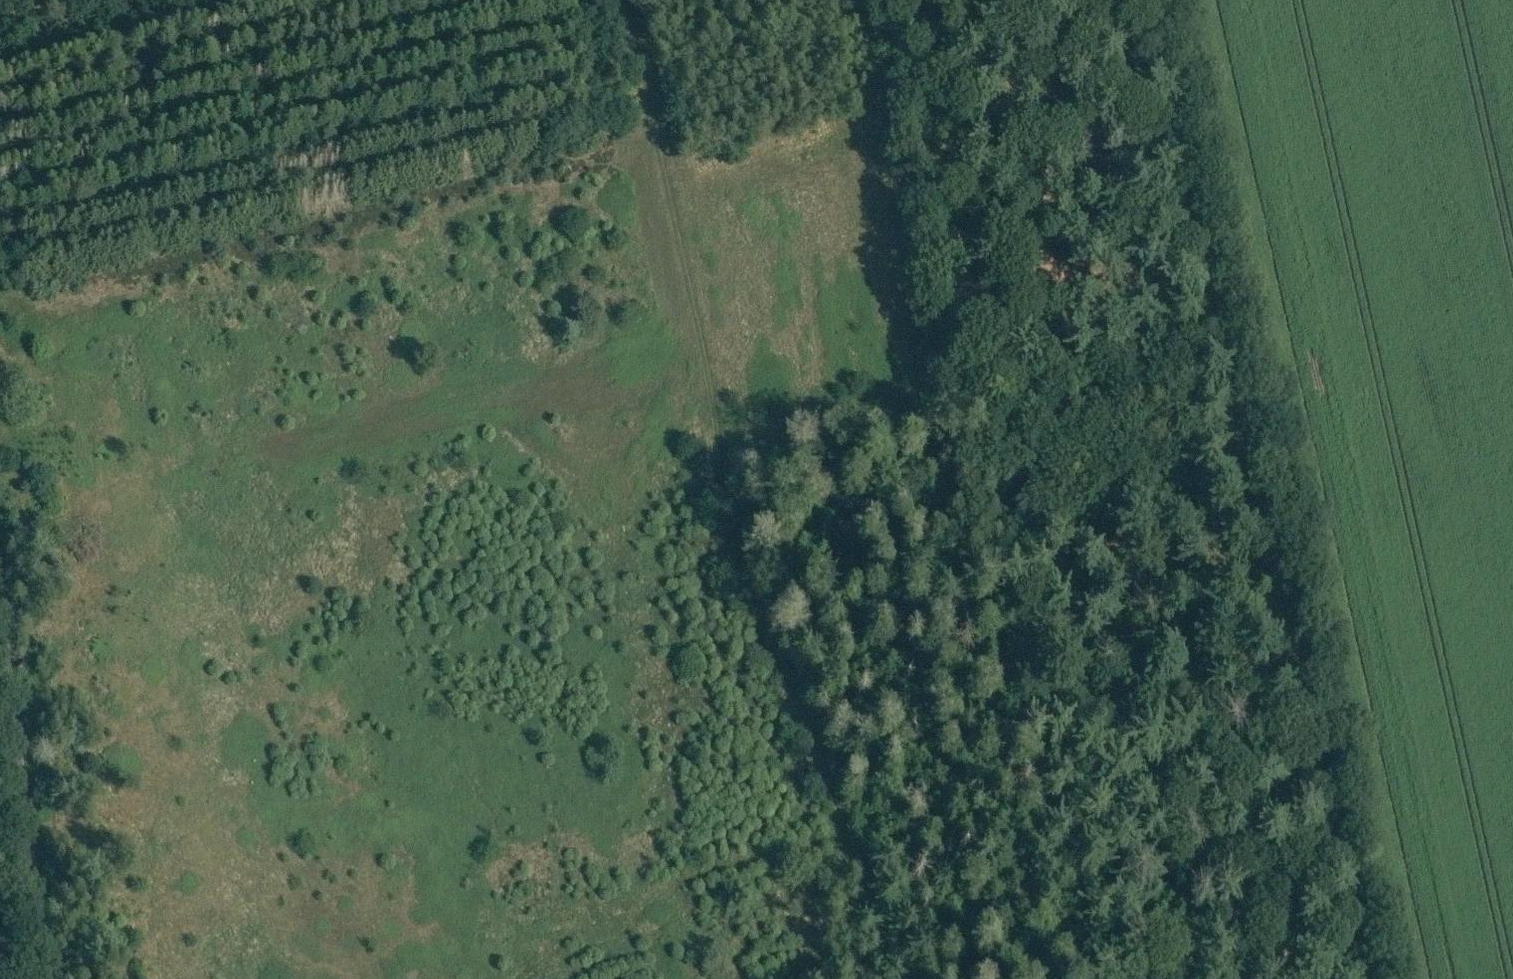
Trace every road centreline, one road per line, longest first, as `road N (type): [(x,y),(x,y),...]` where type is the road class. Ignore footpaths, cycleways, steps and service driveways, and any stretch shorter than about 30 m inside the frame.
road 1 (track): [(1145,0),(1308,748),(1279,847),(1298,888),(1315,978)]
road 2 (track): [(627,0),(650,171)]

